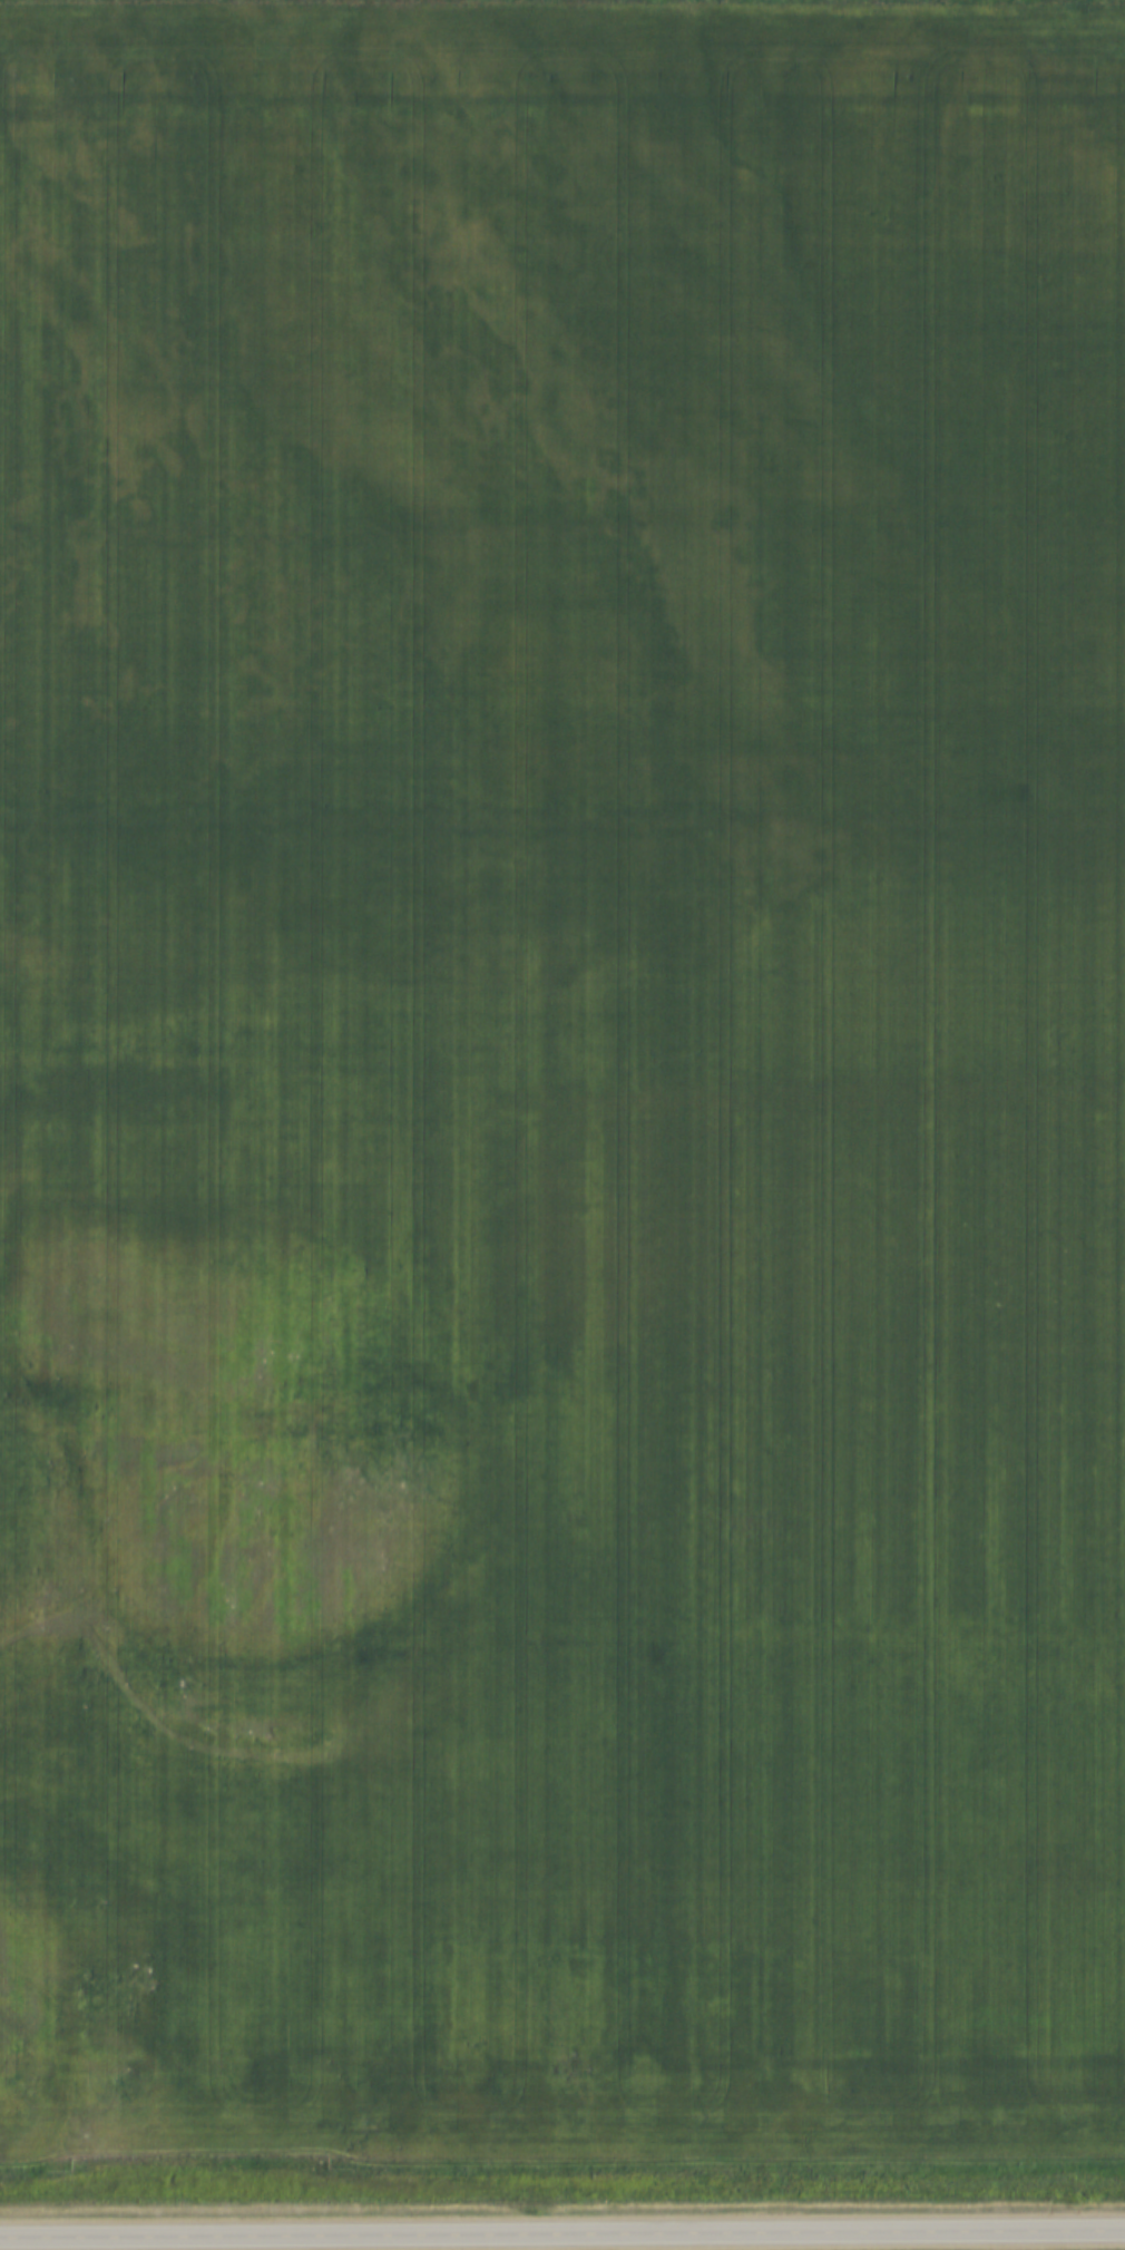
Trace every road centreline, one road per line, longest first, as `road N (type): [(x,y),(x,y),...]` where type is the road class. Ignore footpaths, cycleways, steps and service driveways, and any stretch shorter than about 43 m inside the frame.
road 1 (secondary): [(0,2242),(1124,2233)]

